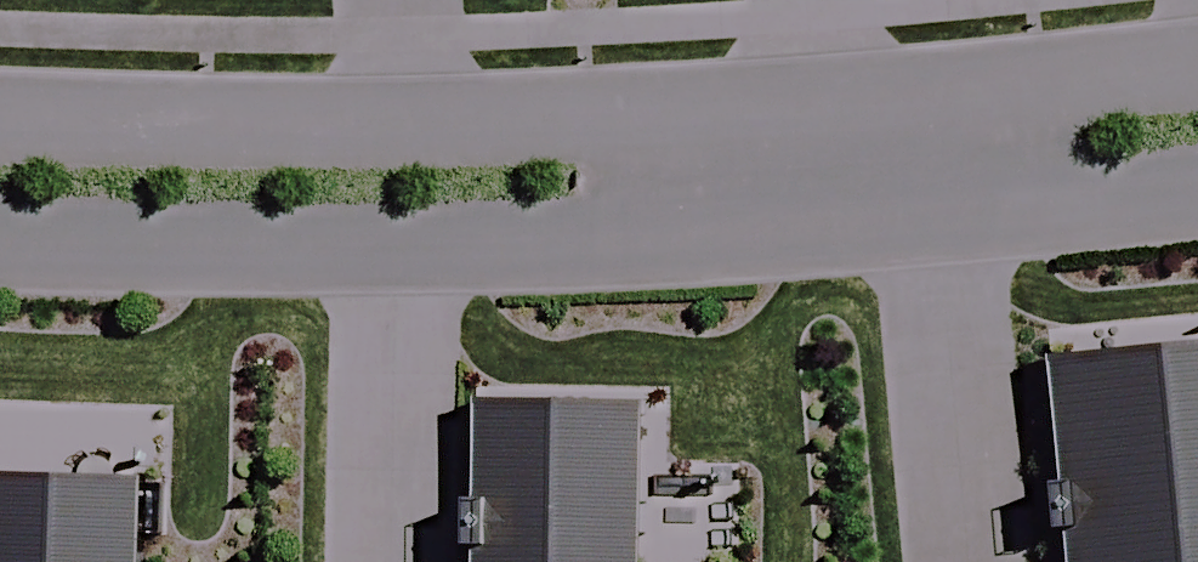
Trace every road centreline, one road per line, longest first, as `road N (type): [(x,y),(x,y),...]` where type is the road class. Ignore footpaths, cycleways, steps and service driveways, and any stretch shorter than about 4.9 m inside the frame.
road 1 (residential): [(1197,182),(903,228),(191,256),(0,248)]
road 2 (residential): [(0,113),(380,127),(884,94),(1197,60)]

